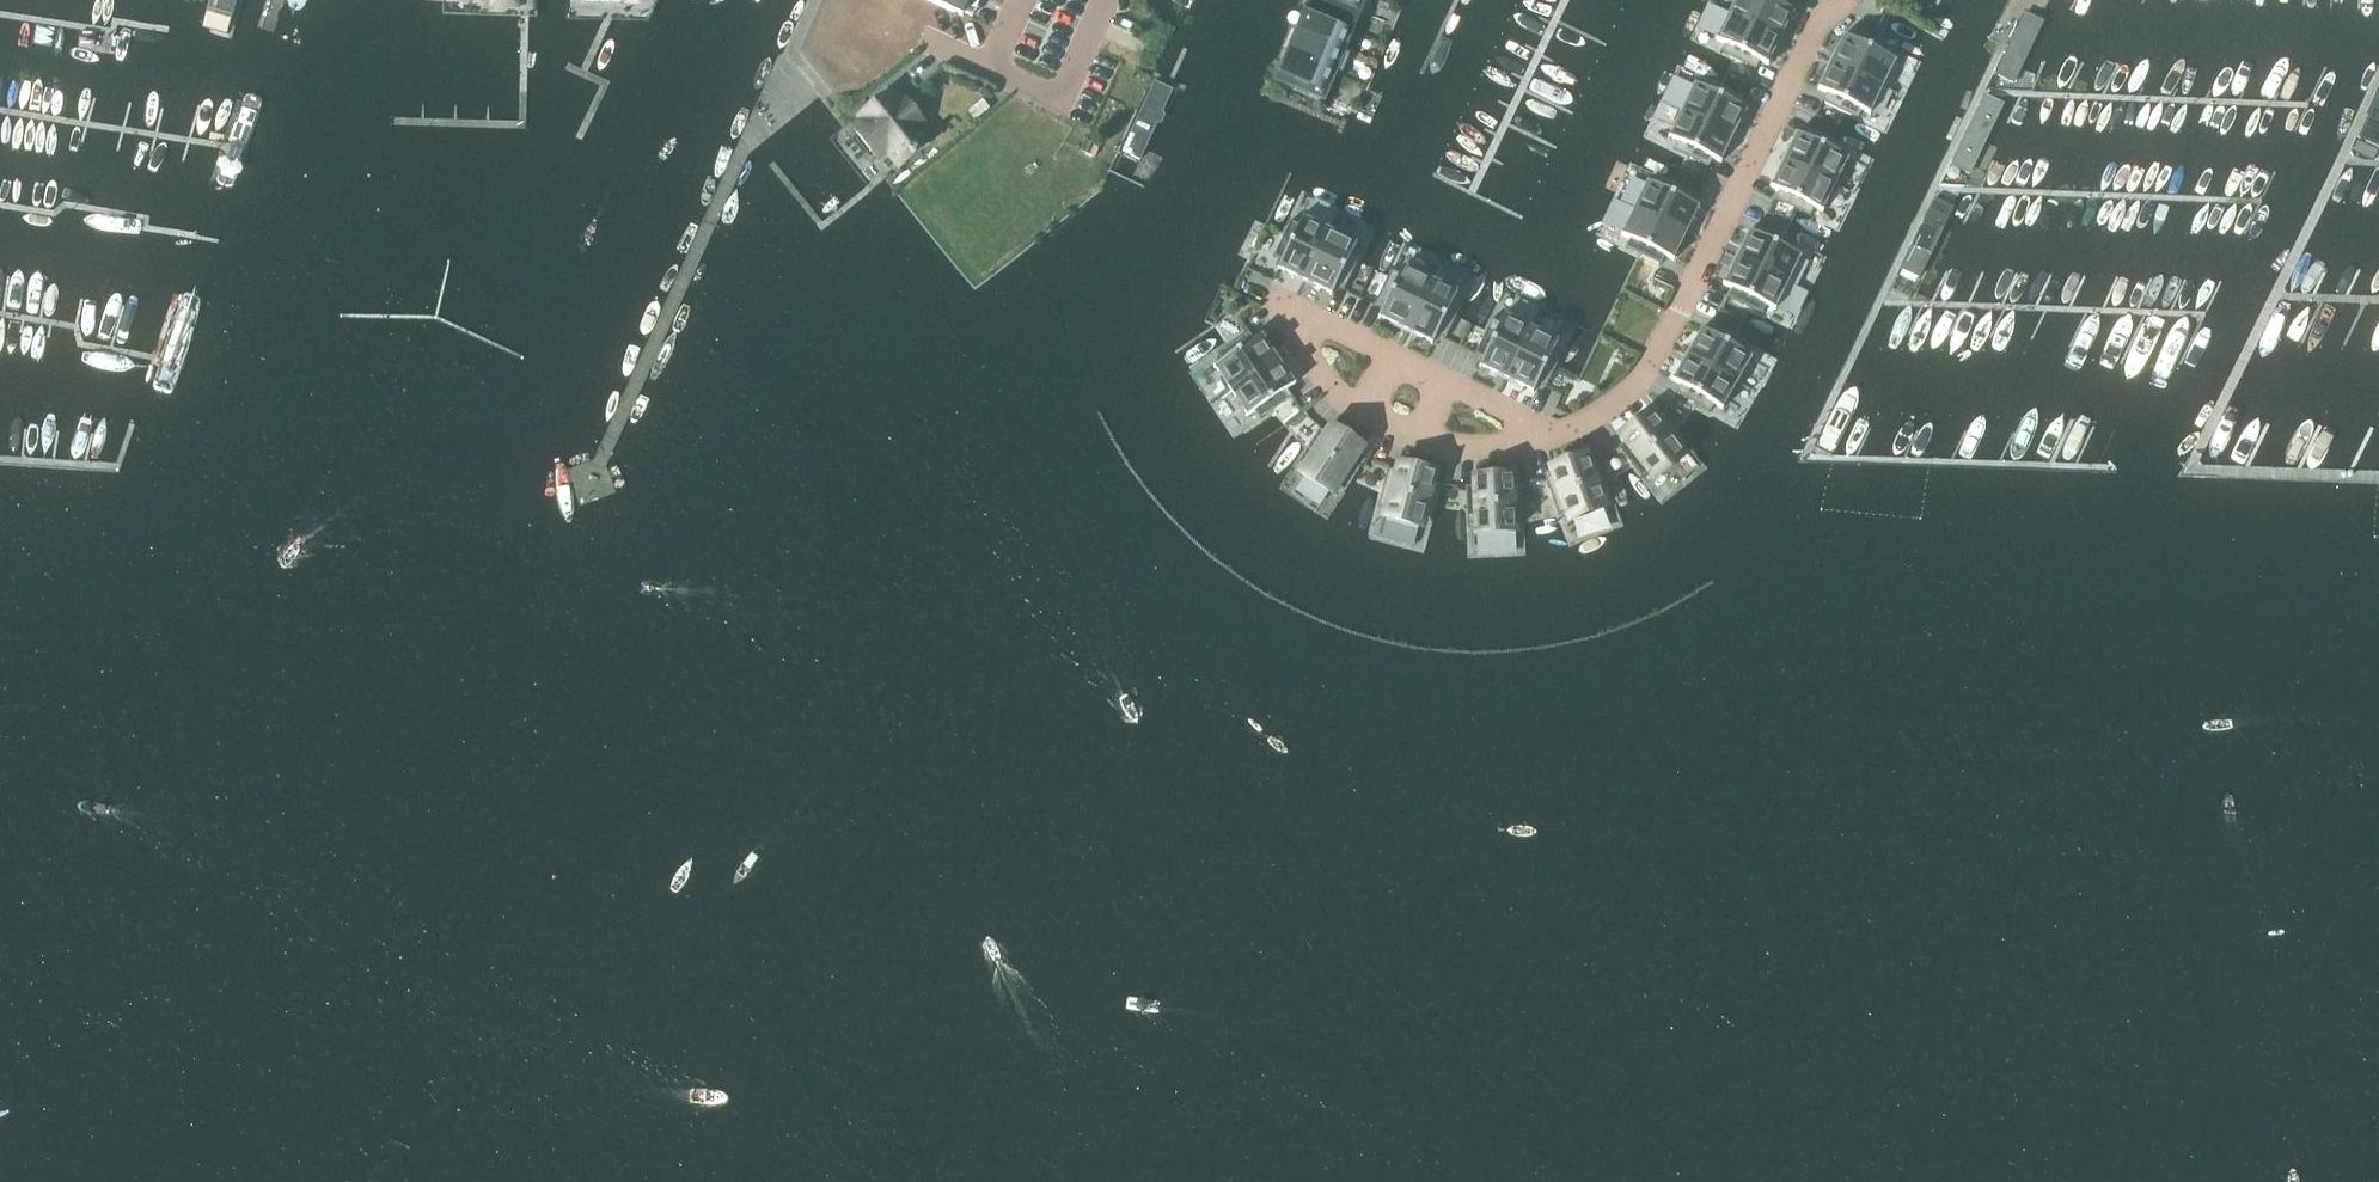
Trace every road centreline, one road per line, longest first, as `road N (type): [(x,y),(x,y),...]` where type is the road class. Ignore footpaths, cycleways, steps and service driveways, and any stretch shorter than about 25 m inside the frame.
road 1 (residential): [(1109,0),(1089,79),(1066,93),(1036,92),(926,45)]

